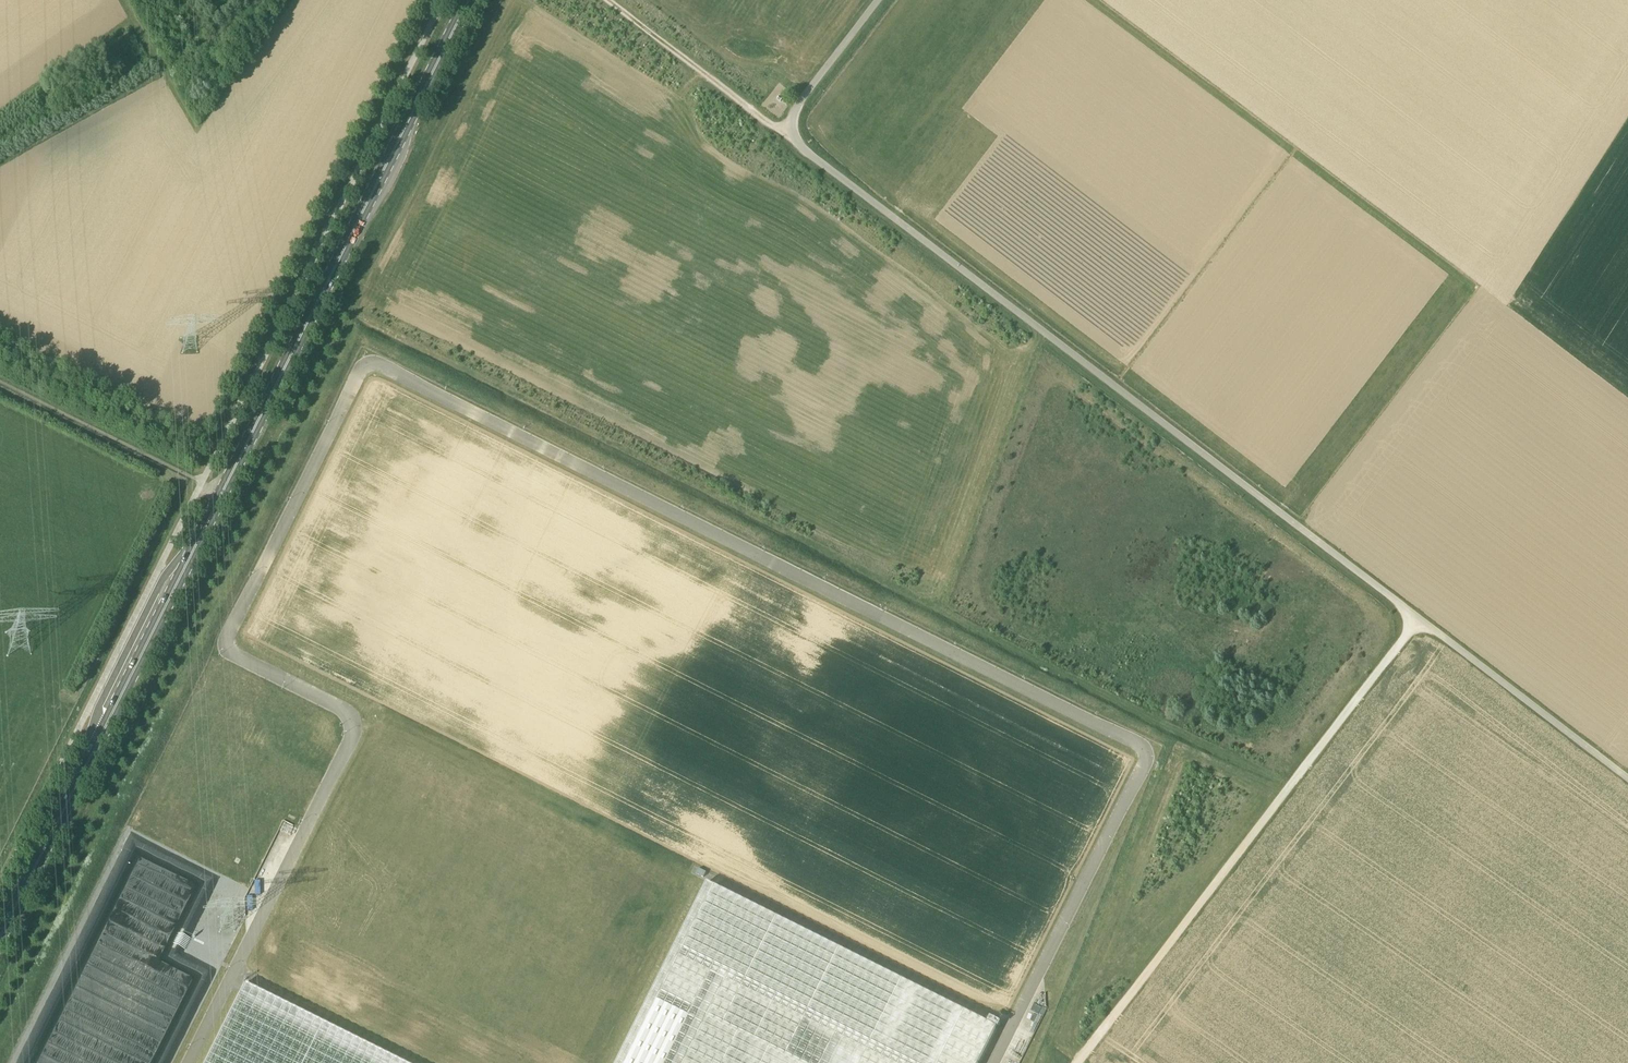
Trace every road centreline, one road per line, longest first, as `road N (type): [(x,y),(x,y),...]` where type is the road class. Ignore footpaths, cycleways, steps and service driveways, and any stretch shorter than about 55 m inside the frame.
road 1 (unclassified): [(878,0),(799,105),(793,128),(807,152),(1627,779)]
road 2 (primary): [(0,940),(467,0)]
road 3 (track): [(1416,620),(1078,1062)]
road 4 (track): [(793,128),(769,122),(607,0)]

